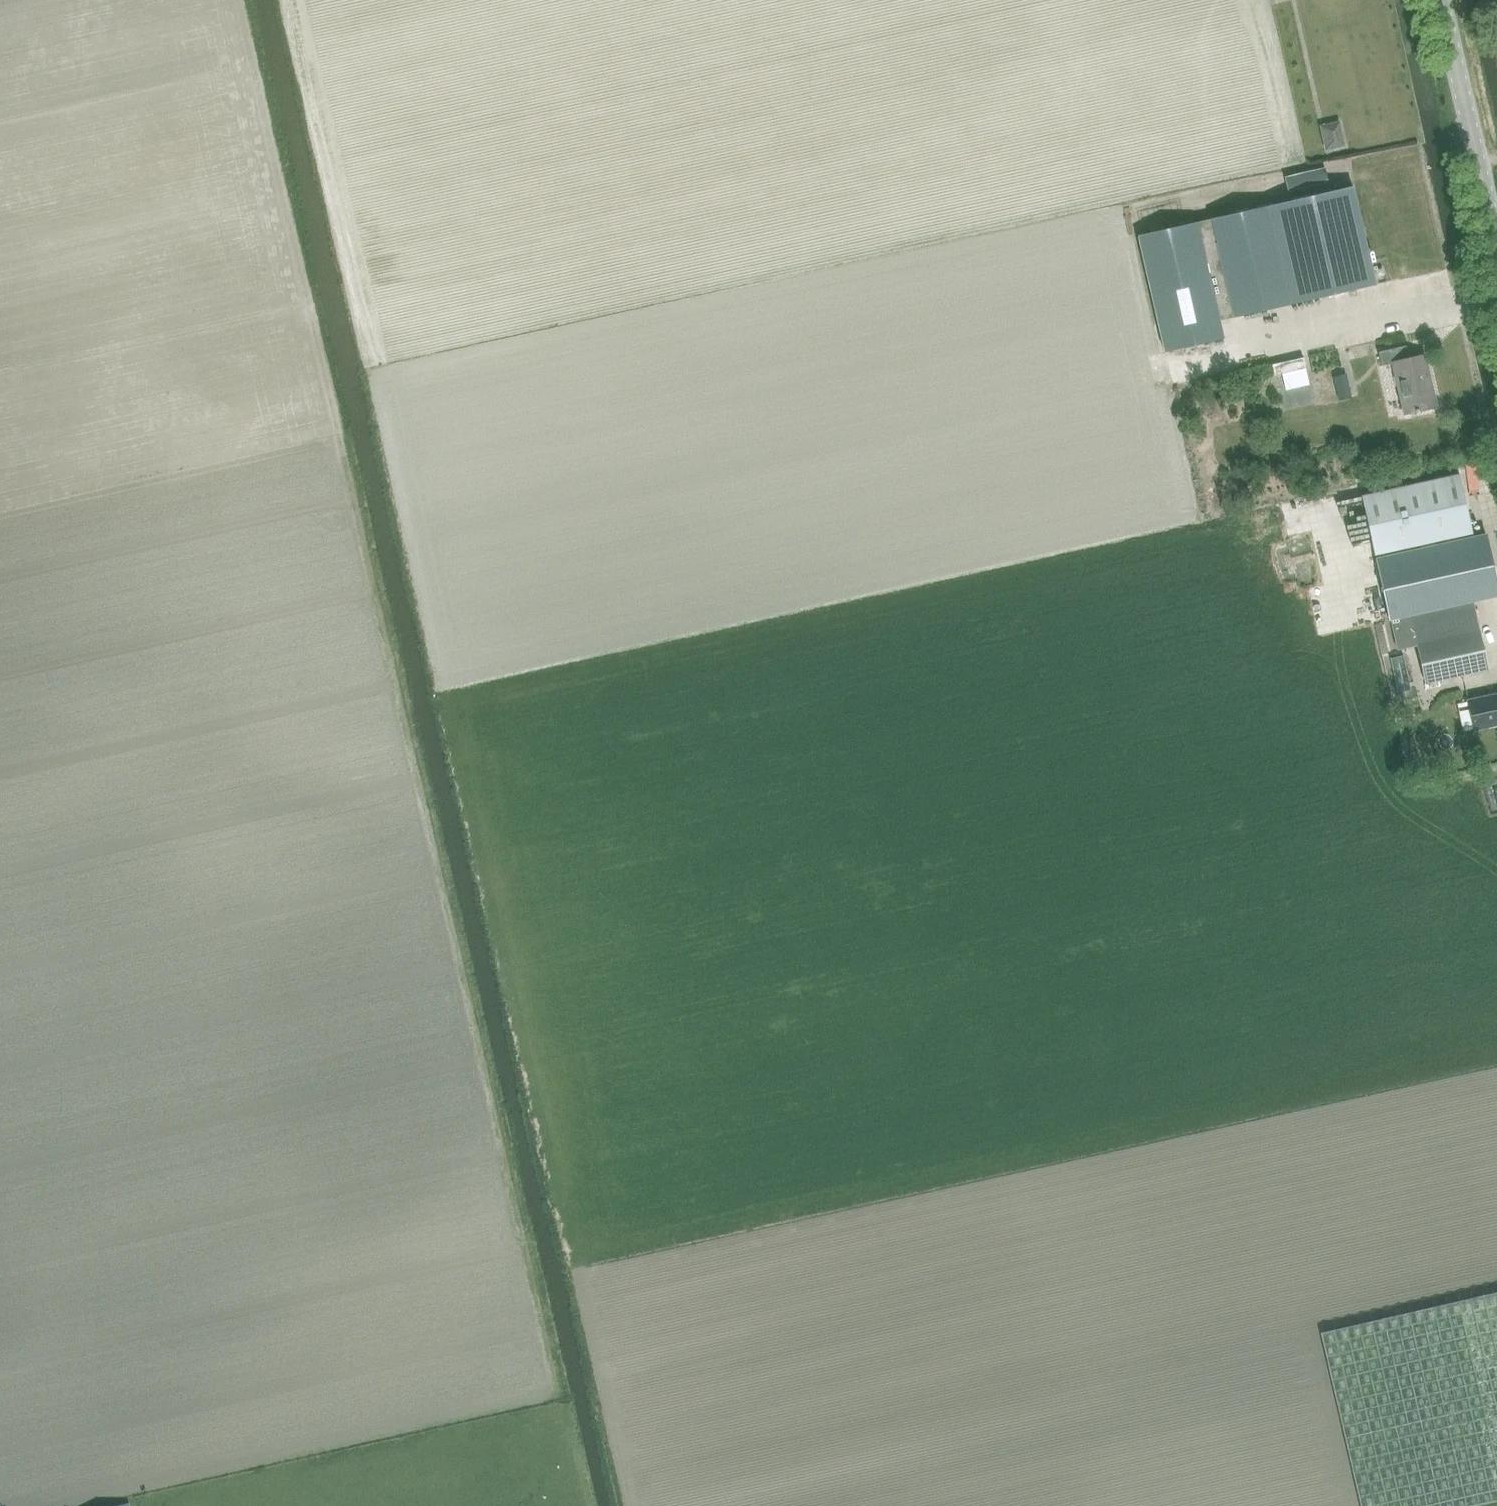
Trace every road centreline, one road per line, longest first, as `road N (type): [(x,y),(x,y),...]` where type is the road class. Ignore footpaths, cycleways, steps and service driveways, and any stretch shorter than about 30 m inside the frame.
road 1 (unclassified): [(1496,243),(1441,0)]

